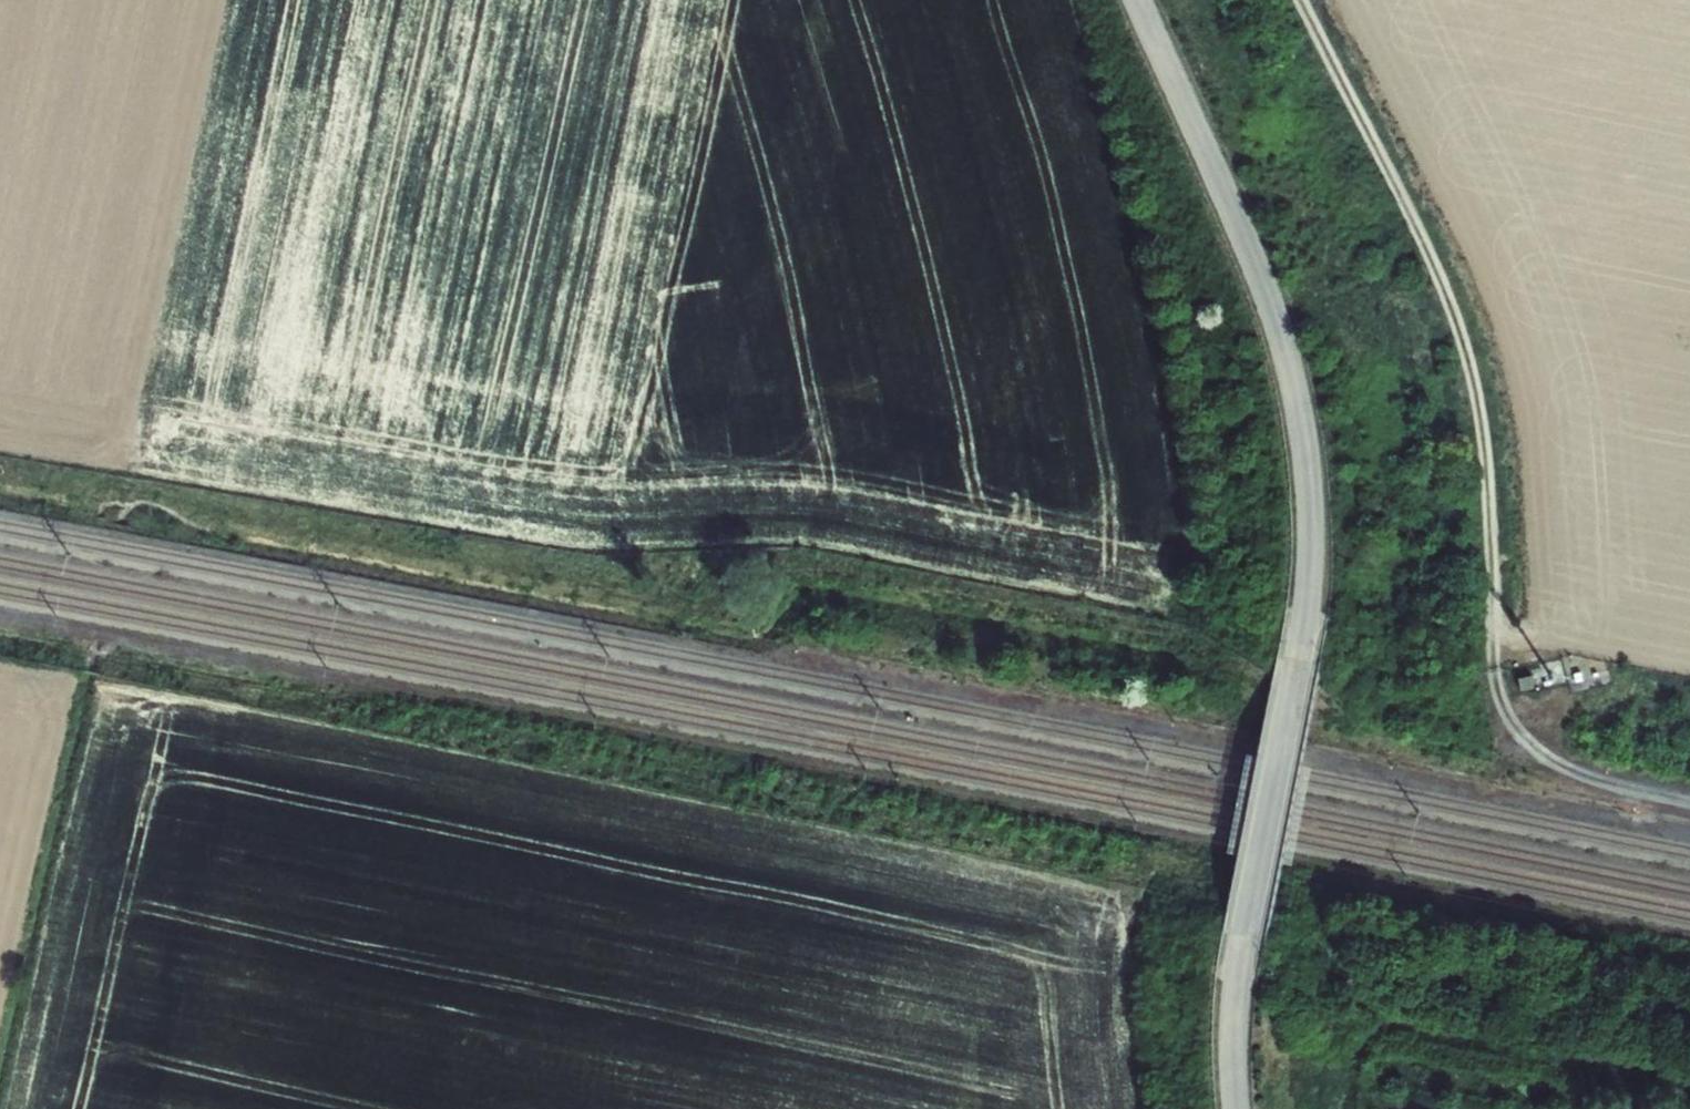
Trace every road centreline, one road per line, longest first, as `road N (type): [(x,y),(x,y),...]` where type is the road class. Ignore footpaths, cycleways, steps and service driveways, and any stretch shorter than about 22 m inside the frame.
road 1 (unclassified): [(1135,0),(1272,316),(1306,463),(1306,606),(1239,967),(1236,1108)]

